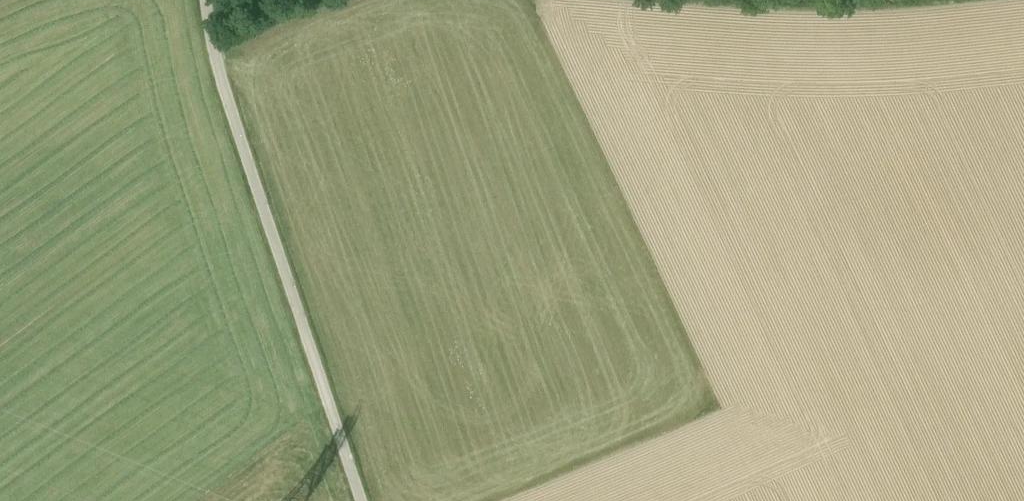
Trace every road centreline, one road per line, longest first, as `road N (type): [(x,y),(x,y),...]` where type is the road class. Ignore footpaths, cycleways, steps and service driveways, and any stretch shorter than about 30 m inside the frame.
road 1 (unclassified): [(206,0),(217,61),(362,500)]

